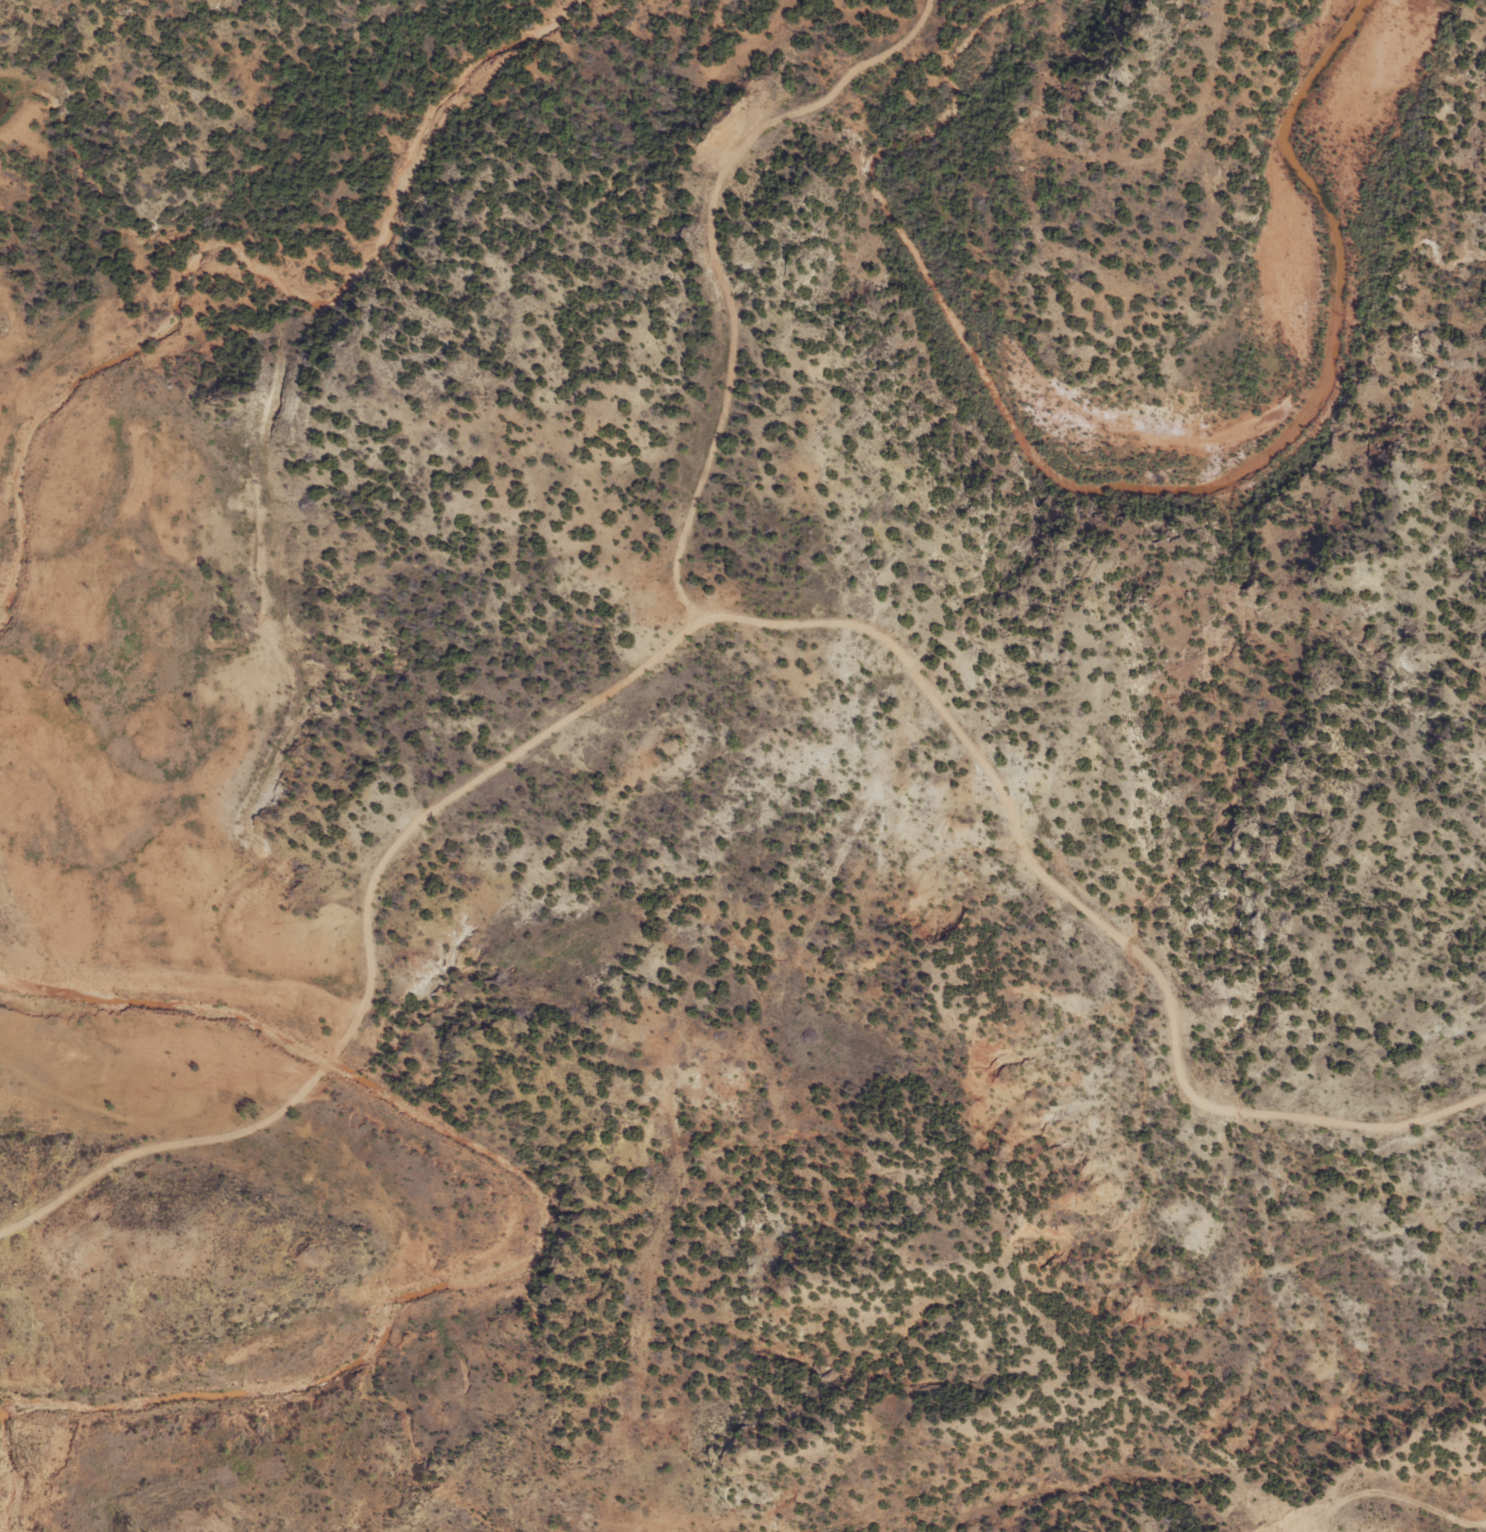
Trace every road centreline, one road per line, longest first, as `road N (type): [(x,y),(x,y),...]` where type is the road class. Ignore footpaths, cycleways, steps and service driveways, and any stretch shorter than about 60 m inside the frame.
road 1 (track): [(1188,1337),(1485,1222)]

